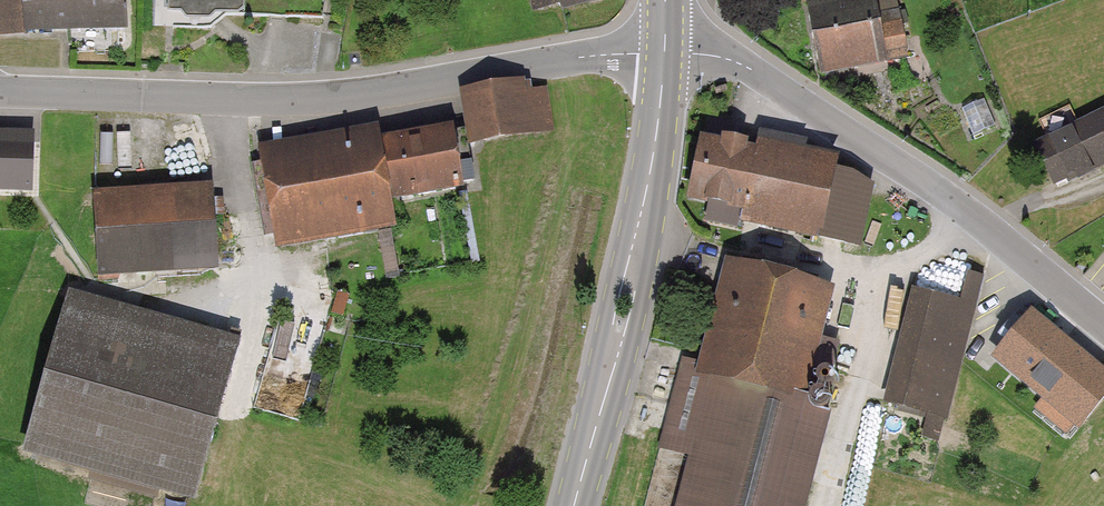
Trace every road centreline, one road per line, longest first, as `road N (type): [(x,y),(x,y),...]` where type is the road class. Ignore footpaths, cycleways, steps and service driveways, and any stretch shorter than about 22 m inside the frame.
road 1 (residential): [(665,54),(583,57),(310,100),(0,92)]
road 2 (residential): [(1103,323),(958,203),(753,70),(721,57),(665,54)]
road 3 (secondary): [(665,54),(647,188),(574,505)]

